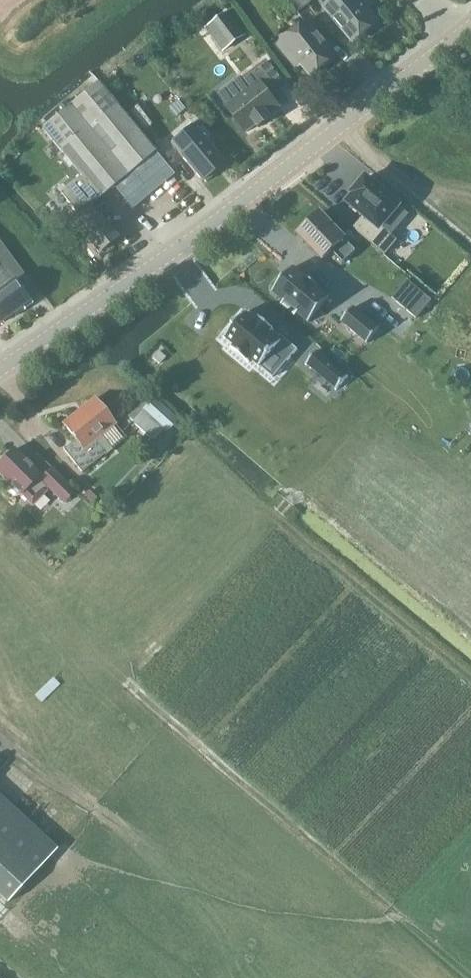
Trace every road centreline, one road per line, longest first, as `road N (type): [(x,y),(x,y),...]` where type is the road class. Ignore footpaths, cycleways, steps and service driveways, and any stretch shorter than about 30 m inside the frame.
road 1 (tertiary): [(0,376),(310,154),(456,38)]

